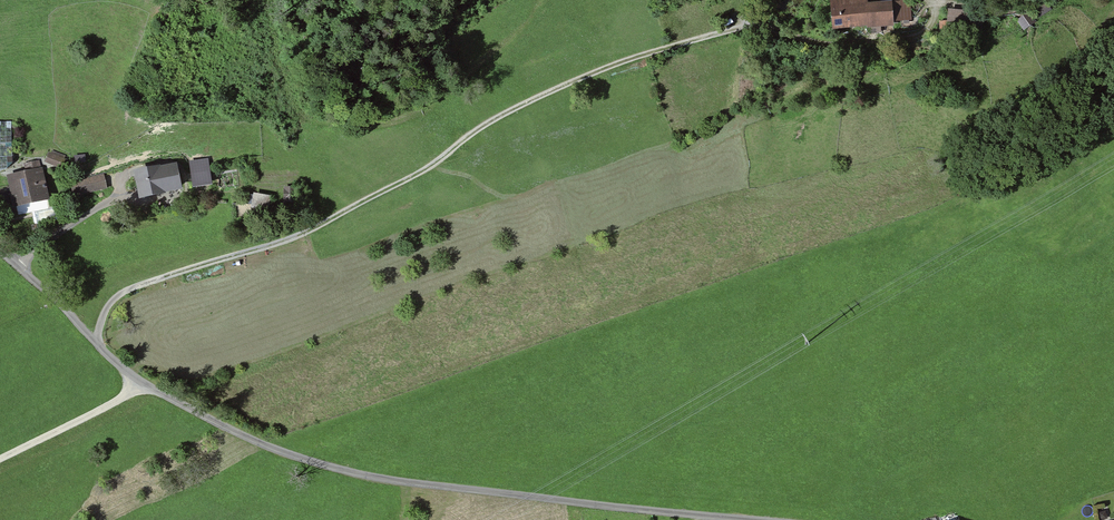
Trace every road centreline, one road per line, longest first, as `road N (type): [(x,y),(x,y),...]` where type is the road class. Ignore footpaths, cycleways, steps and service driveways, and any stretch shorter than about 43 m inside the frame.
road 1 (track): [(96,342),(106,307),(132,288),(317,226),(420,172),(490,120),(596,71),(746,25),(835,46),(914,37),(930,24),(928,0)]
road 2 (residential): [(744,519),(513,498),(360,473),(274,450),(140,384),(0,249)]
road 3 (track): [(140,384),(0,456)]

